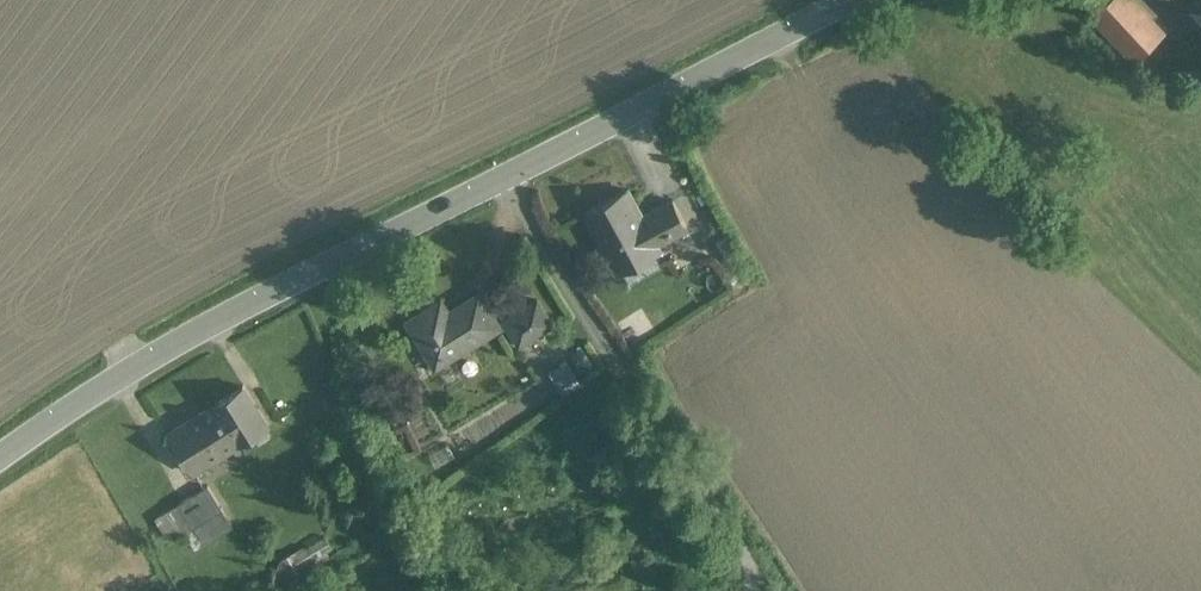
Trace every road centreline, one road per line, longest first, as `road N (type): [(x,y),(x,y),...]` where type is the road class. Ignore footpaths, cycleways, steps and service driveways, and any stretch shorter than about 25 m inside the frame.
road 1 (unclassified): [(0,456),(68,406),(845,0)]

